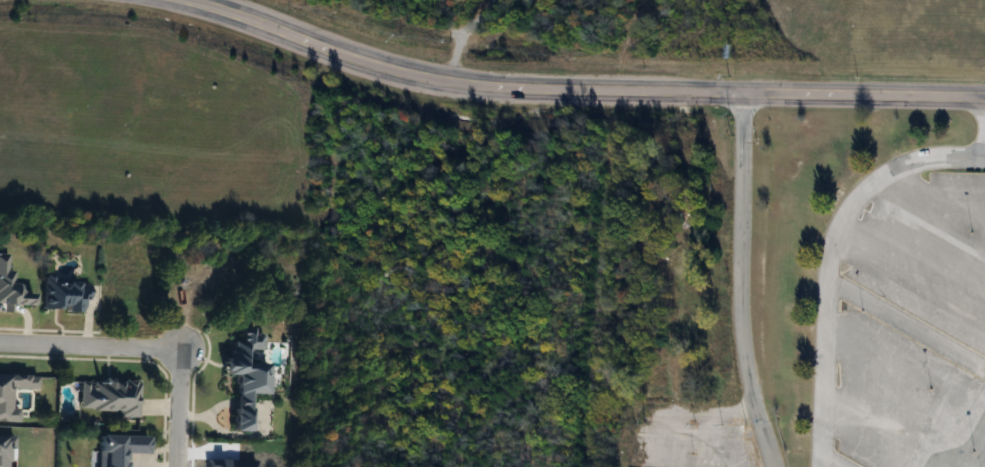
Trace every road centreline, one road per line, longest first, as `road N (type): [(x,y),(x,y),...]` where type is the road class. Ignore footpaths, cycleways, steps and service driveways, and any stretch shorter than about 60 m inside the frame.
road 1 (tertiary): [(196,0),(424,78),(536,90),(984,97)]
road 2 (residential): [(775,466),(741,328),(743,93)]
road 3 (residential): [(188,352),(0,344)]

